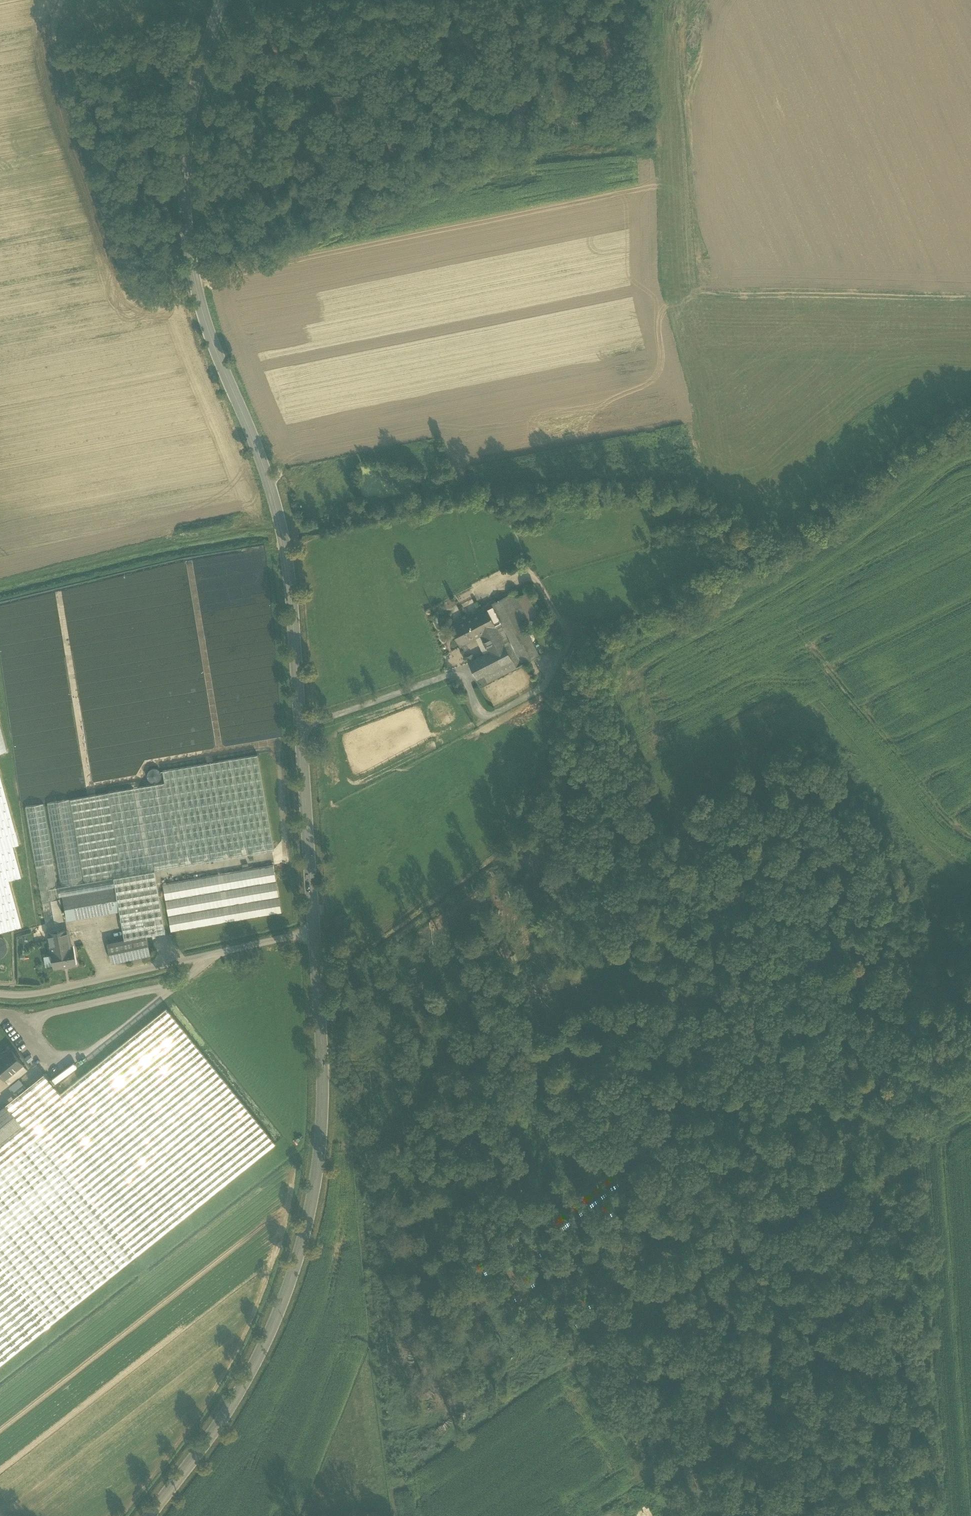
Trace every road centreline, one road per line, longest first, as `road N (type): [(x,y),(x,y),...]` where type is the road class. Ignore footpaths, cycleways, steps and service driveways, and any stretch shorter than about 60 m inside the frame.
road 1 (tertiary): [(313,933),(288,568),(264,471),(197,292),(187,234),(190,119),(222,0)]
road 2 (tertiary): [(149,1515),(273,1346),(305,1252),(320,1146),(313,933)]
road 3 (unclassified): [(0,990),(56,991),(313,933)]

